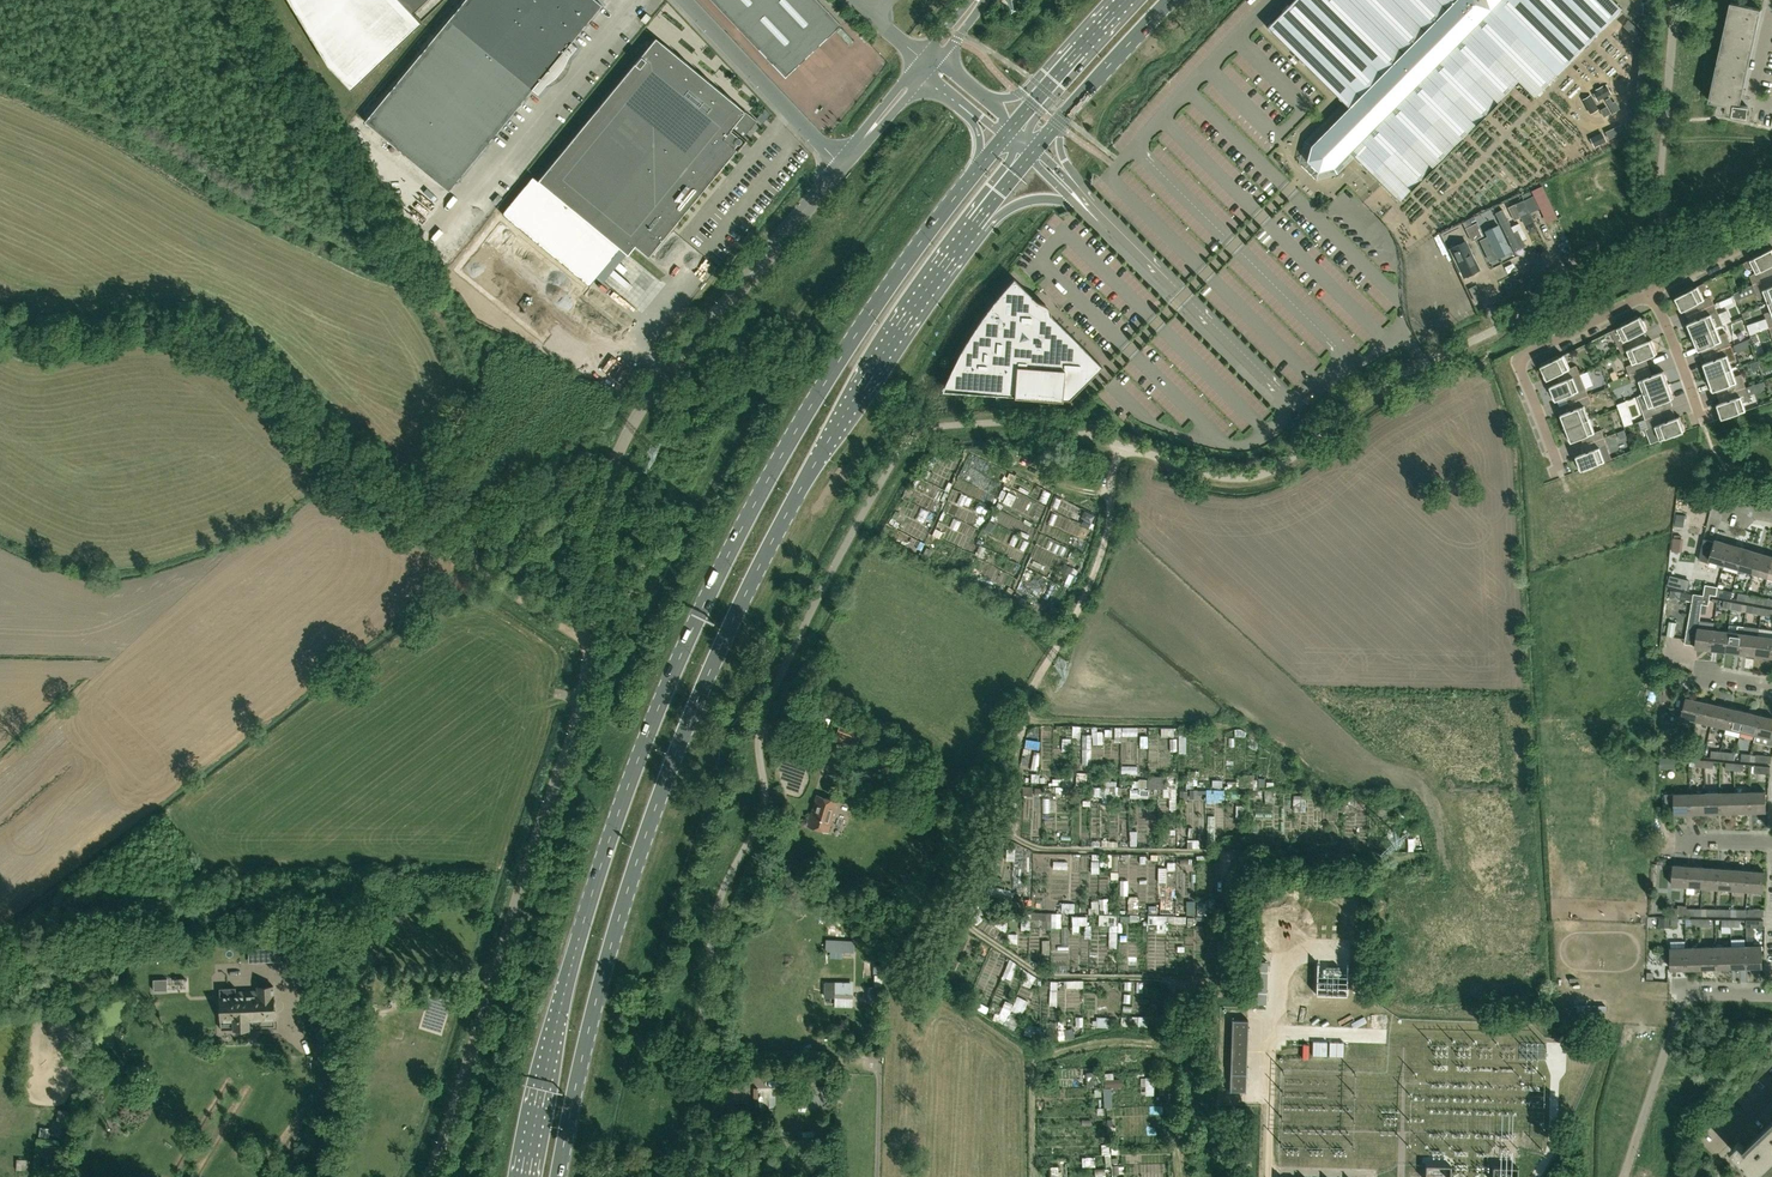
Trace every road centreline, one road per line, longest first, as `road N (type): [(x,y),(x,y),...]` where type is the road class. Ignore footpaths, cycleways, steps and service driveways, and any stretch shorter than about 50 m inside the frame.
road 1 (residential): [(693,1176),(709,936),(765,810),(761,720),(854,530),(911,439),(948,427),(1043,425),(1209,476),(1265,475),(1378,388),(1771,196)]
road 2 (primary): [(558,1176),(621,914),(658,799),(736,615),(848,410),(1028,158)]
road 3 (primary): [(969,179),(903,265),(772,474),(702,608),(599,877),(525,1176)]
road 4 (unclassified): [(842,162),(666,373),(625,436),(597,517),(590,644)]
road 5 (unclassified): [(429,1176),(572,734),(590,644)]
road 6 (residential): [(1562,477),(1519,359),(1650,292)]
road 7 (unclassified): [(842,162),(684,0)]
road 8 (primary): [(1036,149),(1170,0)]
road 9 (residential): [(1703,425),(1650,292)]
road 10 (residential): [(1650,292),(1771,230)]
road 11 (primary): [(1128,0),(1044,89)]

